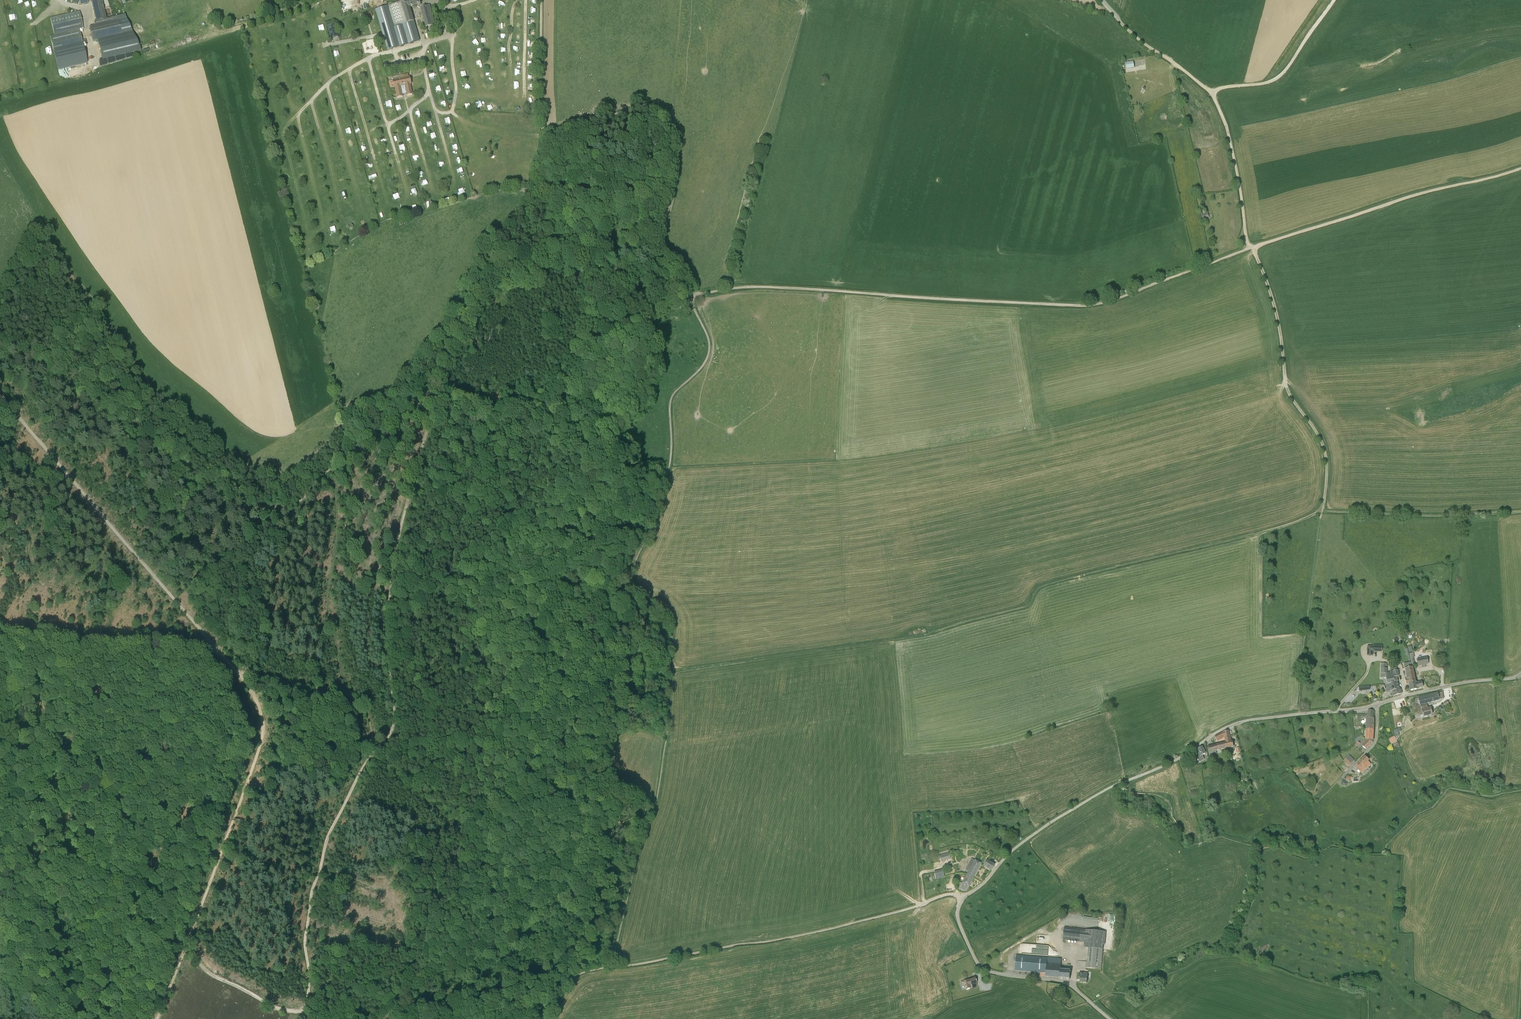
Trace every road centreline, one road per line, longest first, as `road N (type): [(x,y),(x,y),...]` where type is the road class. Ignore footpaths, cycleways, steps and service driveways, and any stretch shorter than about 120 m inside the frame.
road 1 (track): [(693,294),(709,352),(671,400),(670,462),(632,575),(635,591),(667,615),(671,636),(658,791),(614,966)]
road 2 (unclassified): [(1110,1018),(1064,982),(982,967),(958,917),(966,896),(1053,821),(1223,729),(1376,705)]
road 3 (track): [(1250,248),(1084,306),(771,287),(693,294)]
road 4 (track): [(930,634),(1025,607),(1051,584),(1322,511)]
road 5 (track): [(374,753),(395,719),(388,647),(399,533),(450,367)]
road 6 (track): [(157,1018),(262,737),(254,696),(217,651)]
road 7 (track): [(966,896),(774,941),(614,966)]
road 8 (track): [(217,651),(0,394)]
road 9 (track): [(543,135),(635,109),(667,115),(673,180),(659,246),(693,294)]
road 10 (track): [(374,753),(328,836),(313,888),(306,1018)]
road 11 (track): [(1322,511),(1324,446),(1287,390),(1277,316),(1253,248)]
road 12 (track): [(1520,169),(1253,248)]
road 13 (track): [(543,135),(533,186),(497,243),(492,287),(450,367)]
road 14 (track): [(1322,511),(1520,512)]
road 15 (track): [(1213,92),(1279,78),(1335,0)]
road 16 (track): [(1250,248),(1213,92)]
road 17 (unclassified): [(1376,705),(1520,674)]
road 18 (track): [(1213,92),(1100,0)]
road 19 (track): [(185,948),(215,976),(280,1009),(306,1012)]
road 20 (track): [(541,0),(543,135)]

